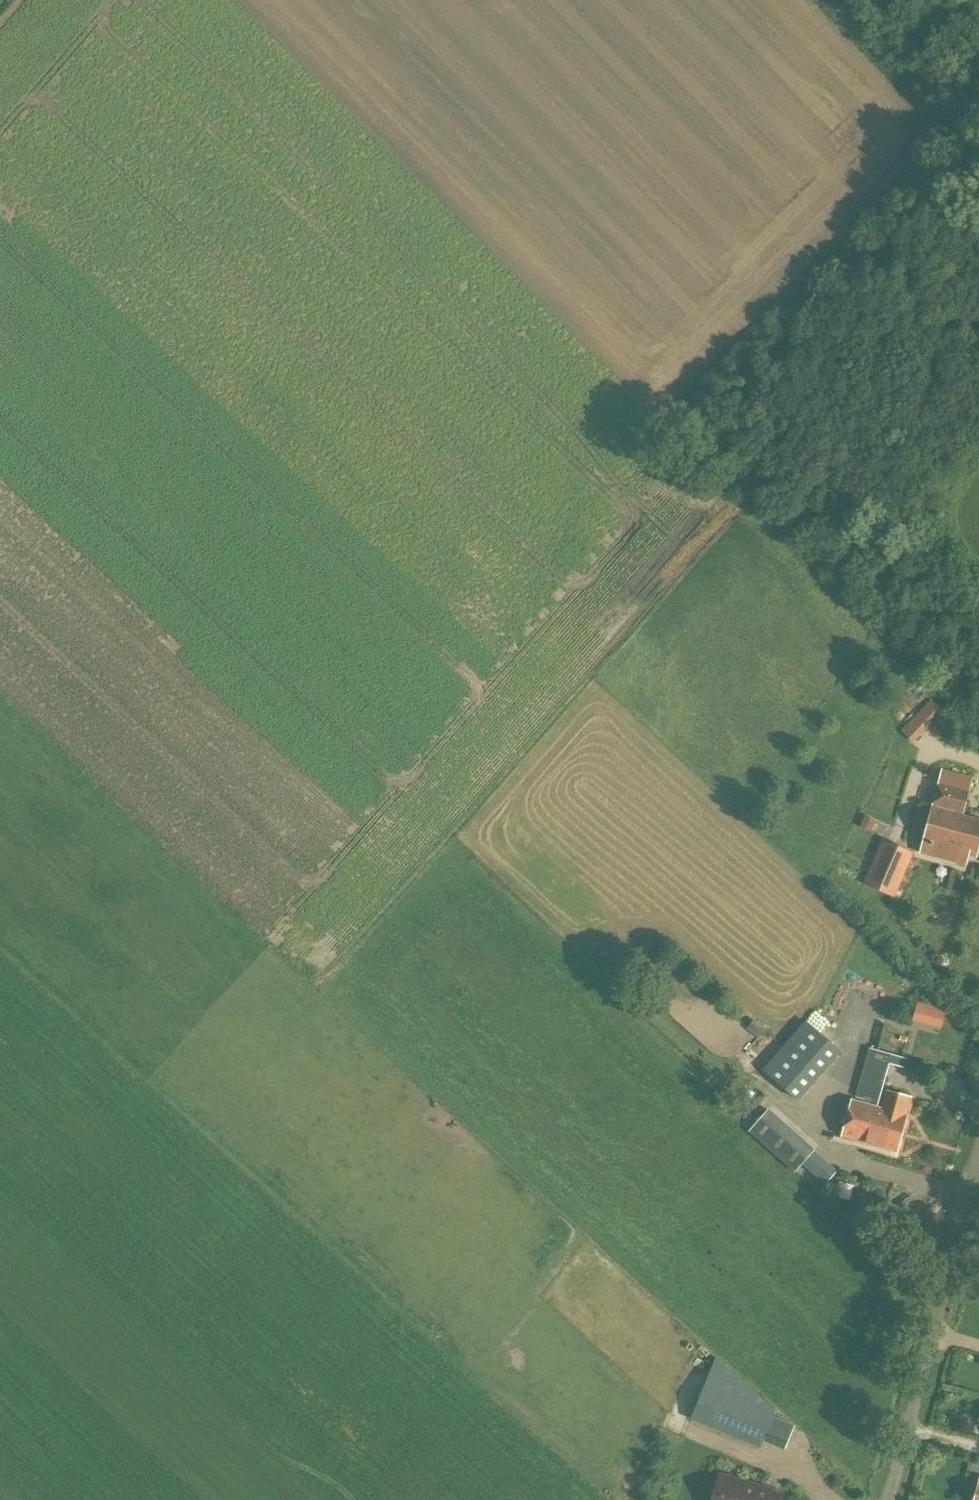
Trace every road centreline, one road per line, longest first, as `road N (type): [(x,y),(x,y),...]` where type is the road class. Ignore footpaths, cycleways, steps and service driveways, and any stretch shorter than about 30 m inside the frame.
road 1 (unclassified): [(885,1499),(978,1147)]

